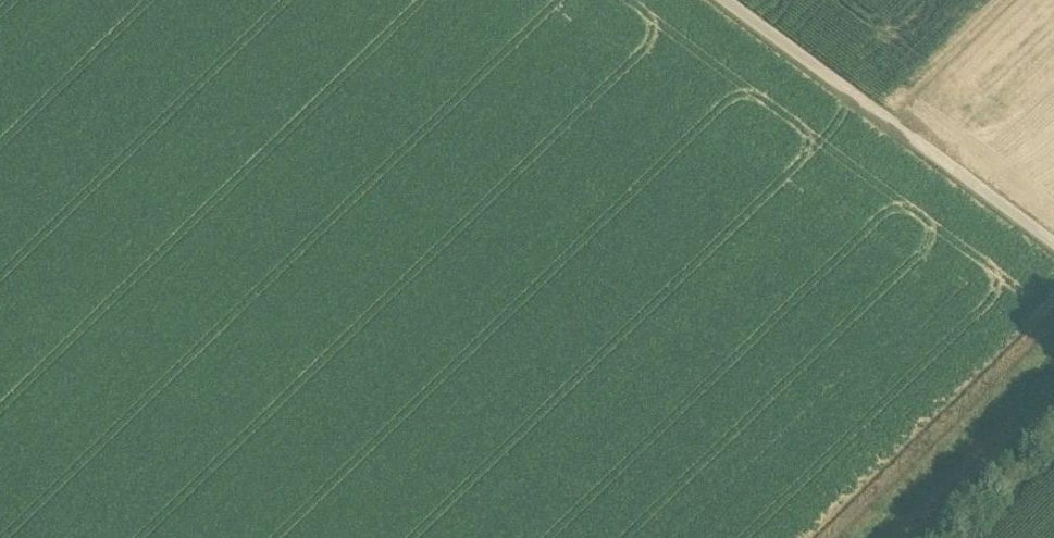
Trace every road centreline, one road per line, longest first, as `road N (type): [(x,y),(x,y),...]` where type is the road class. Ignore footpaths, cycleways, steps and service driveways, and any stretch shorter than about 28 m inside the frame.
road 1 (track): [(1053,241),(730,0)]
road 2 (track): [(911,537),(1053,398)]

